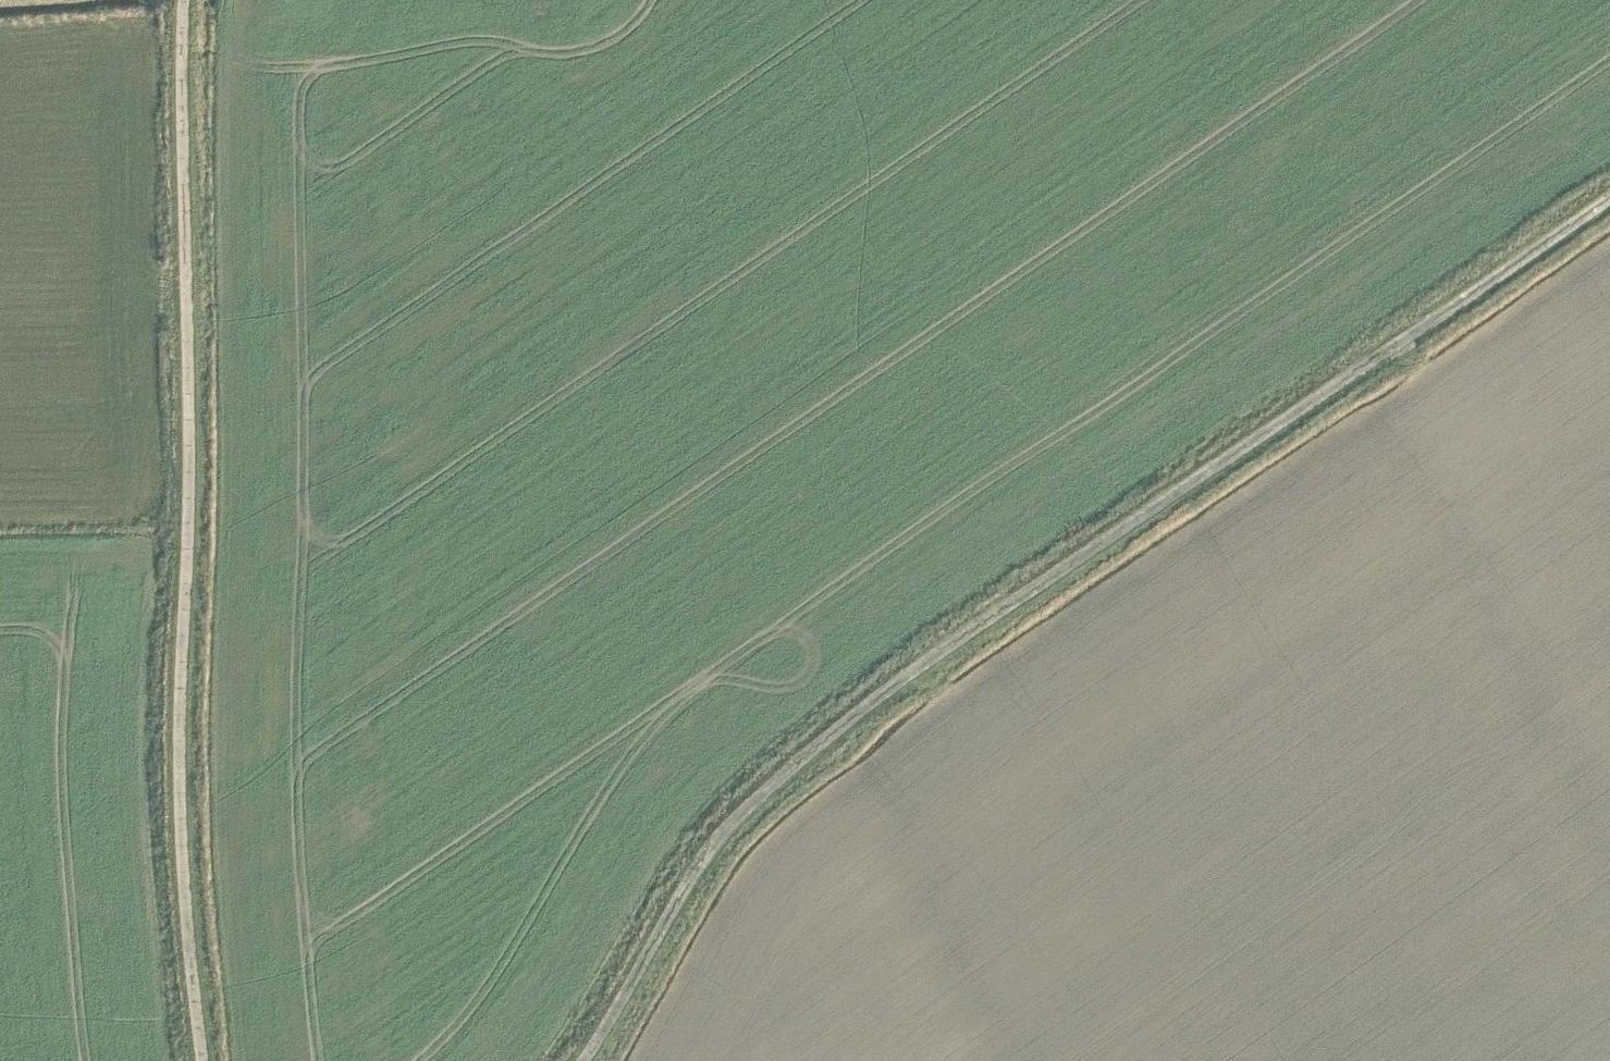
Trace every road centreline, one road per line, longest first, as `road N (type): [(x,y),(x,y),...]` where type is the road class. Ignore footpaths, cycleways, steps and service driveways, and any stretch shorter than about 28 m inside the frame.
road 1 (unclassified): [(1609,175),(1087,523),(764,774),(578,1060)]
road 2 (unclassified): [(177,0),(181,540),(173,772),(200,1060)]

